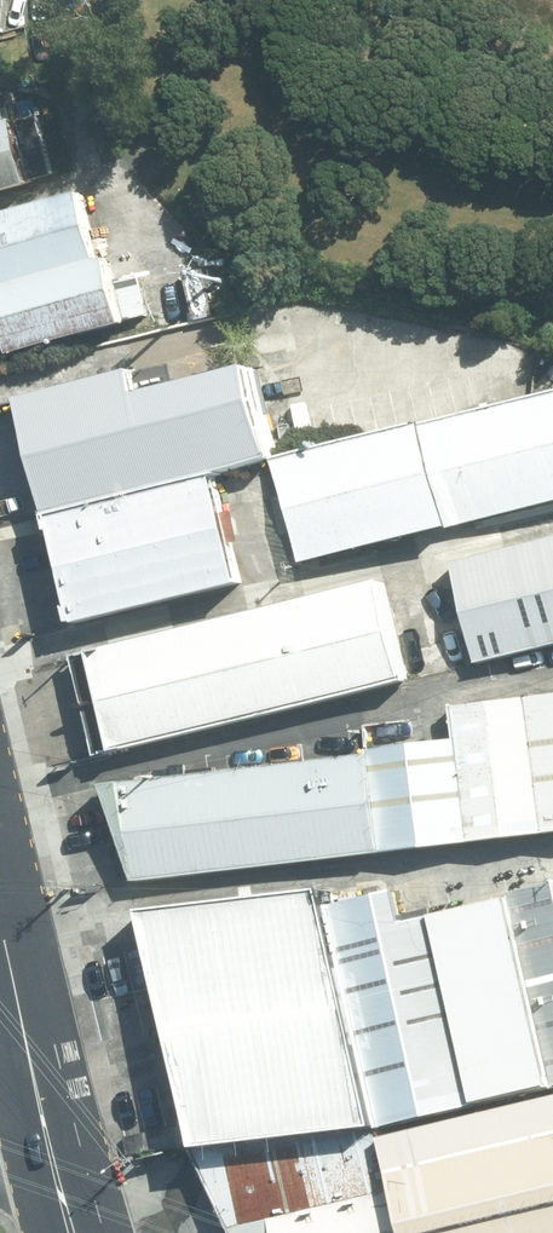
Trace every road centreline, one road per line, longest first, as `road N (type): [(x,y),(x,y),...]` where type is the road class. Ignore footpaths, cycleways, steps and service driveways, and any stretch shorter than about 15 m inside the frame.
road 1 (secondary): [(0,979),(63,1232)]

